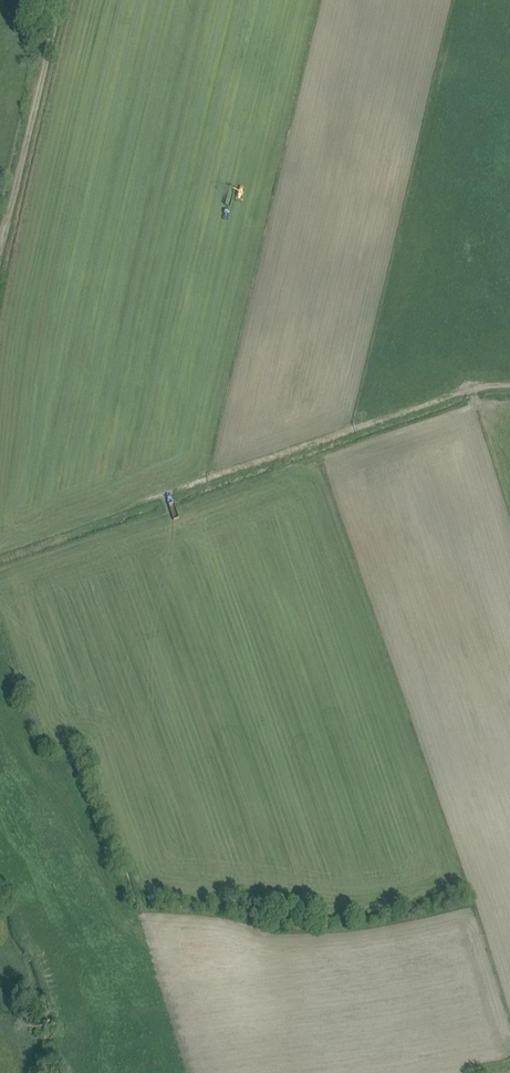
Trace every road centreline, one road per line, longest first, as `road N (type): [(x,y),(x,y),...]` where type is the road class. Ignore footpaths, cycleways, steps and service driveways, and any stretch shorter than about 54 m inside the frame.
road 1 (track): [(0,261),(60,0)]

